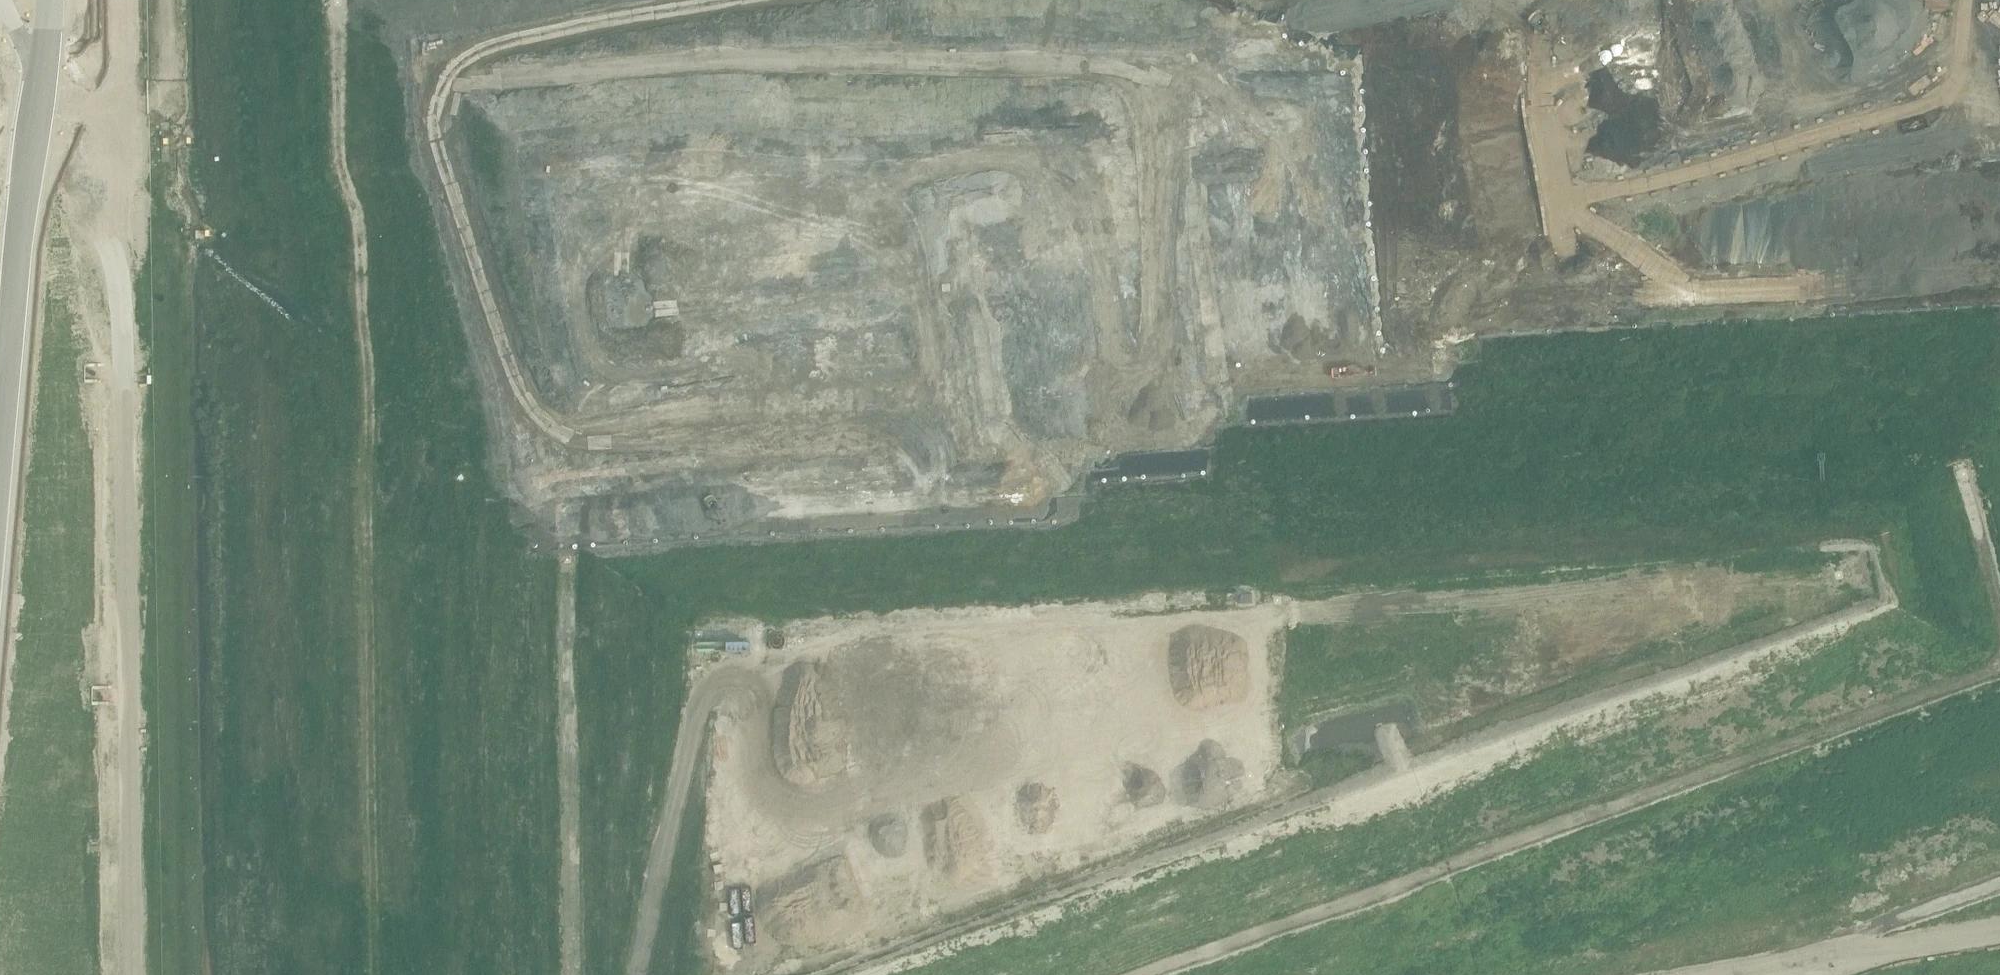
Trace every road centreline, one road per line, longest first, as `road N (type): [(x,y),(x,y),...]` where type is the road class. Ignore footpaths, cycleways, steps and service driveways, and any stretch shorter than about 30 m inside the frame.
road 1 (track): [(0,474),(30,173)]

